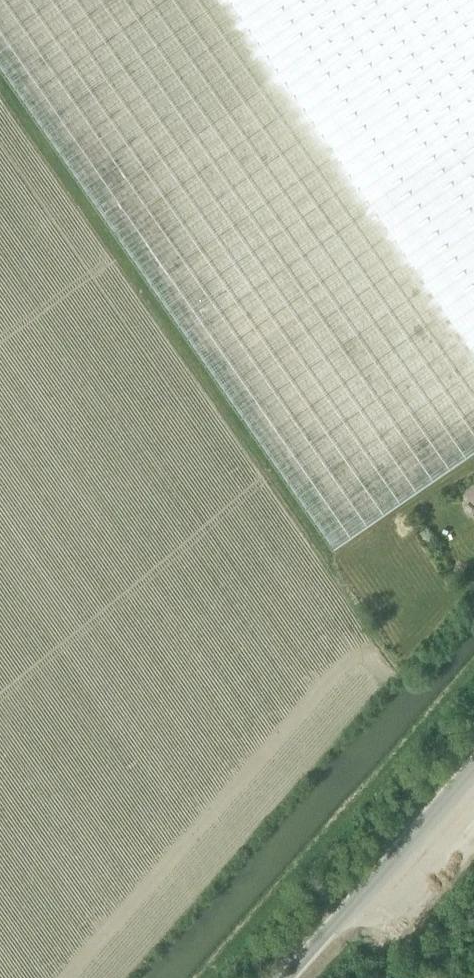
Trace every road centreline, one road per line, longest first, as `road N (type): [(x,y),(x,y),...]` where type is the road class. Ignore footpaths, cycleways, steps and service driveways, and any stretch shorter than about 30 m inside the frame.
road 1 (unclassified): [(286,977),(473,766)]

